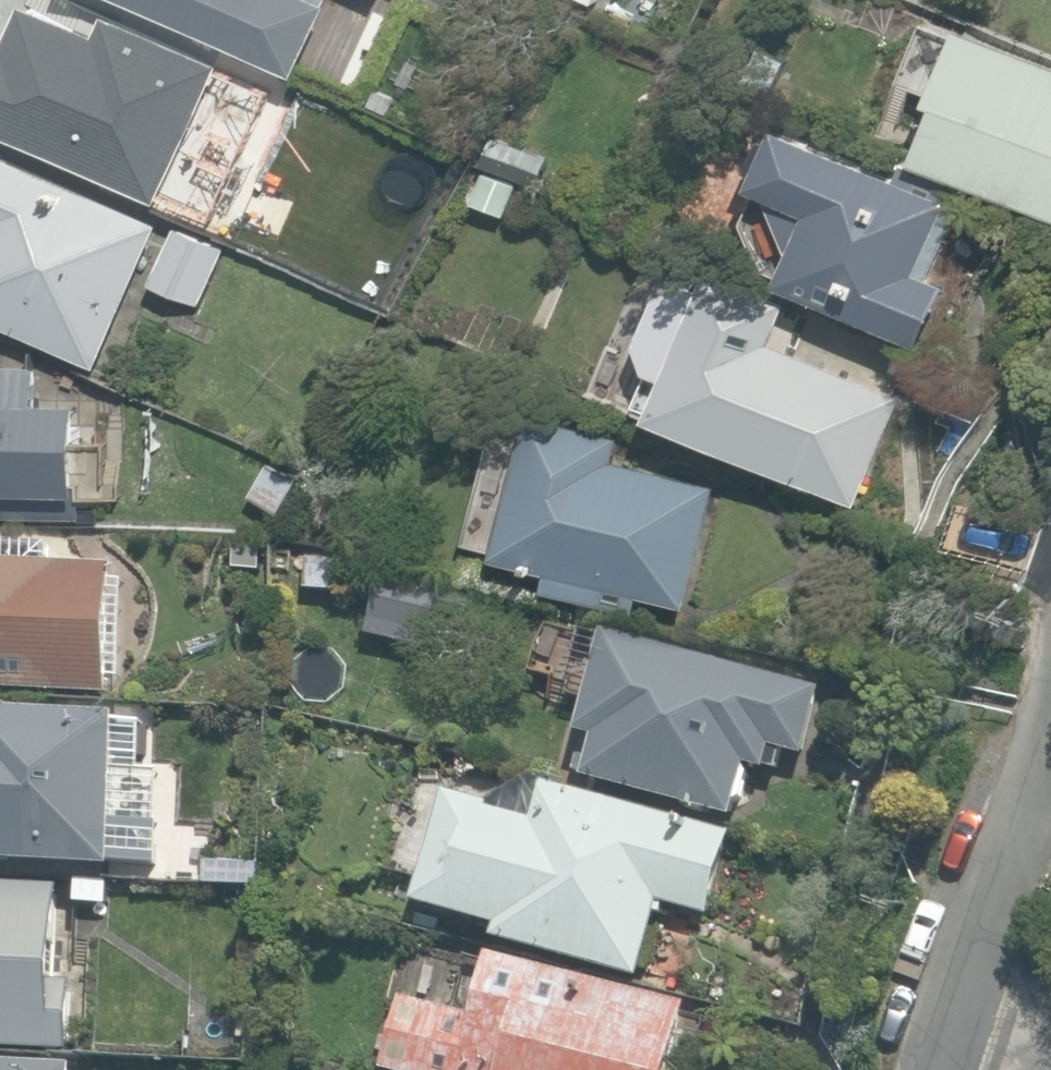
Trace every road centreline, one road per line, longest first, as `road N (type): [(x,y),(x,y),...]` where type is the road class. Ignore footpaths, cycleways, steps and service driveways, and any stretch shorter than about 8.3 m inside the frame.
road 1 (residential): [(921,1069),(993,819),(1050,664)]

